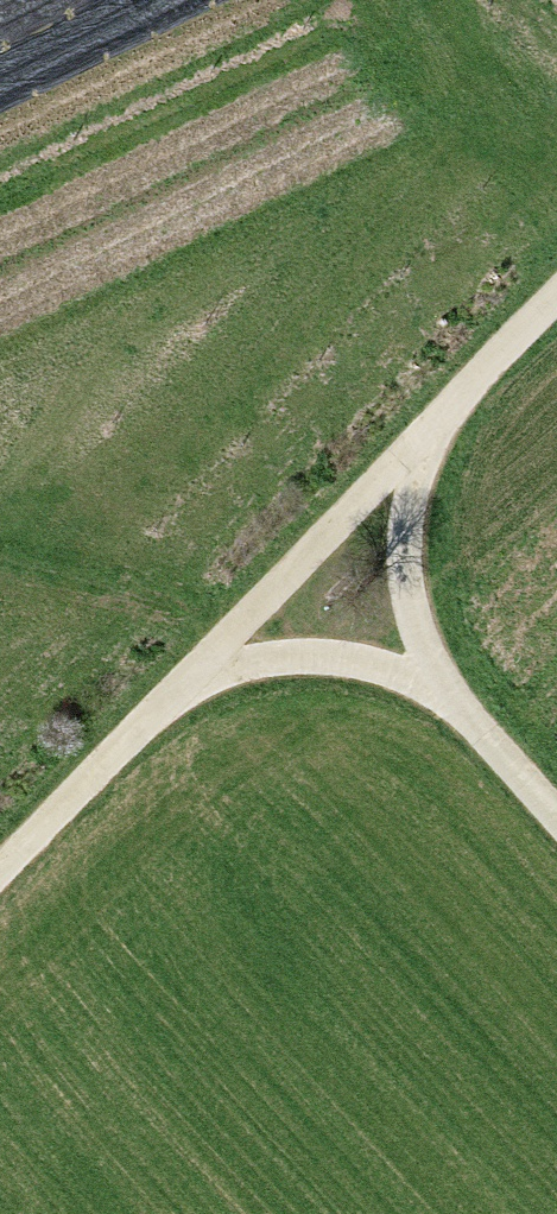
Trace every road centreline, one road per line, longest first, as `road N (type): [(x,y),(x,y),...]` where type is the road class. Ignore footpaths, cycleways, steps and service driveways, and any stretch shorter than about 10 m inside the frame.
road 1 (track): [(556,305),(0,877)]
road 2 (track): [(444,417),(416,473),(409,606),(448,706),(556,831)]
road 3 (track): [(448,706),(373,675),(269,671),(225,679),(166,705)]

